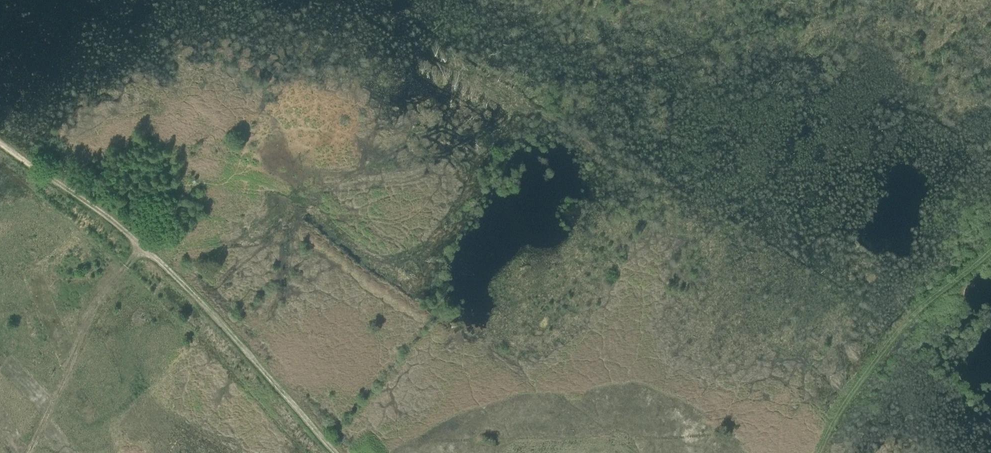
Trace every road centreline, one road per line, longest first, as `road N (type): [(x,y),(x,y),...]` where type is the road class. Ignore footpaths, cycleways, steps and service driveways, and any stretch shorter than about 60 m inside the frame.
road 1 (track): [(335,452),(158,259),(0,144)]
road 2 (track): [(819,452),(858,383),(911,317),(990,251)]
road 3 (track): [(142,249),(95,313),(28,452)]

